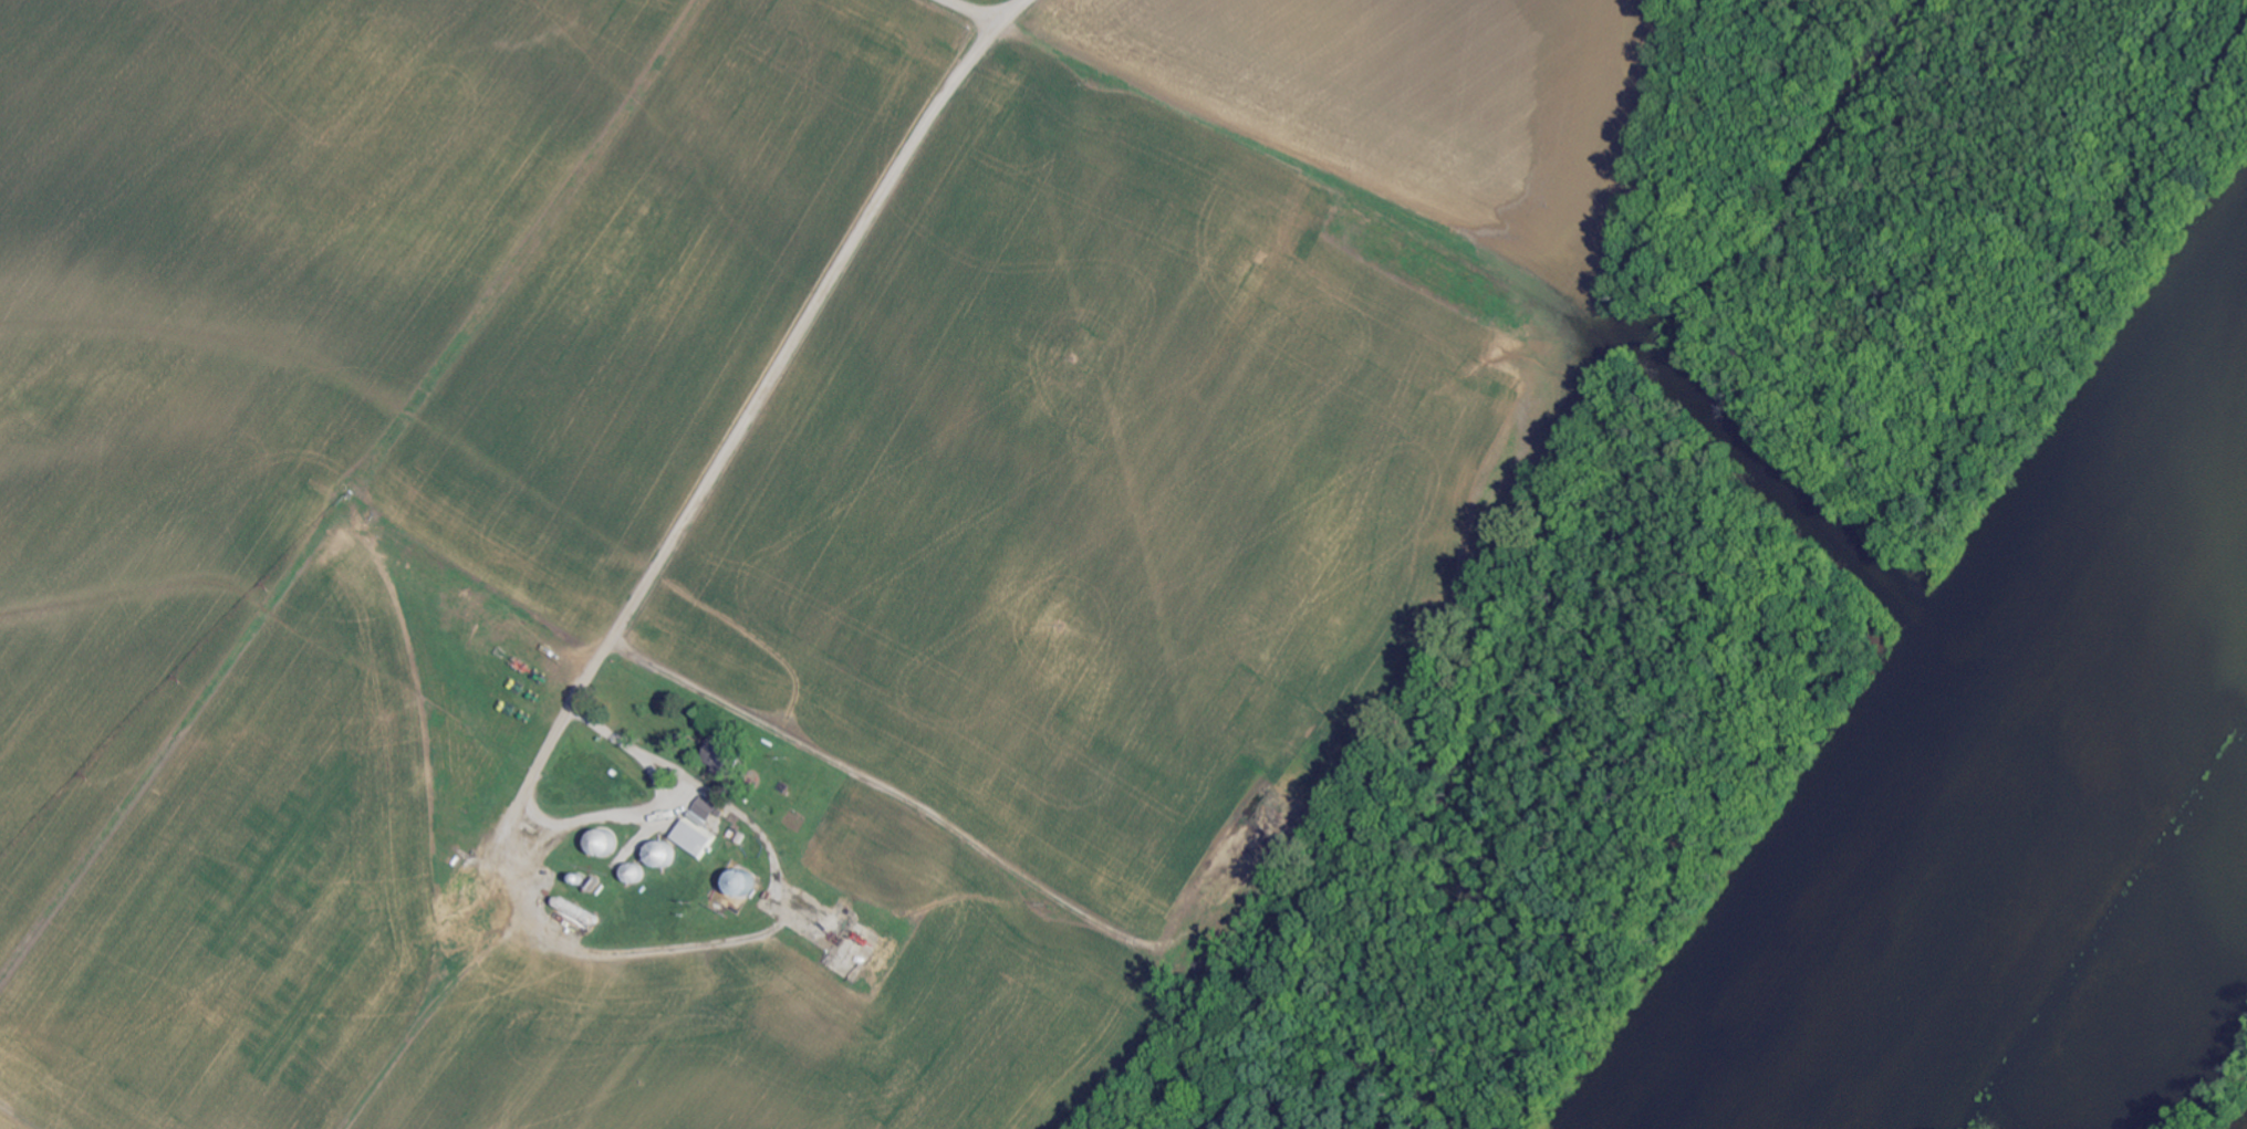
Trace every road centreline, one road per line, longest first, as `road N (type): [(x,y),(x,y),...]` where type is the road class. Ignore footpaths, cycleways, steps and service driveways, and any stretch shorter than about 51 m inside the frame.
road 1 (residential): [(996,13),(585,679),(526,798),(556,827),(659,804),(664,790),(648,759),(573,705)]
road 2 (residential): [(1901,0),(1692,285),(1613,305),(996,13)]

